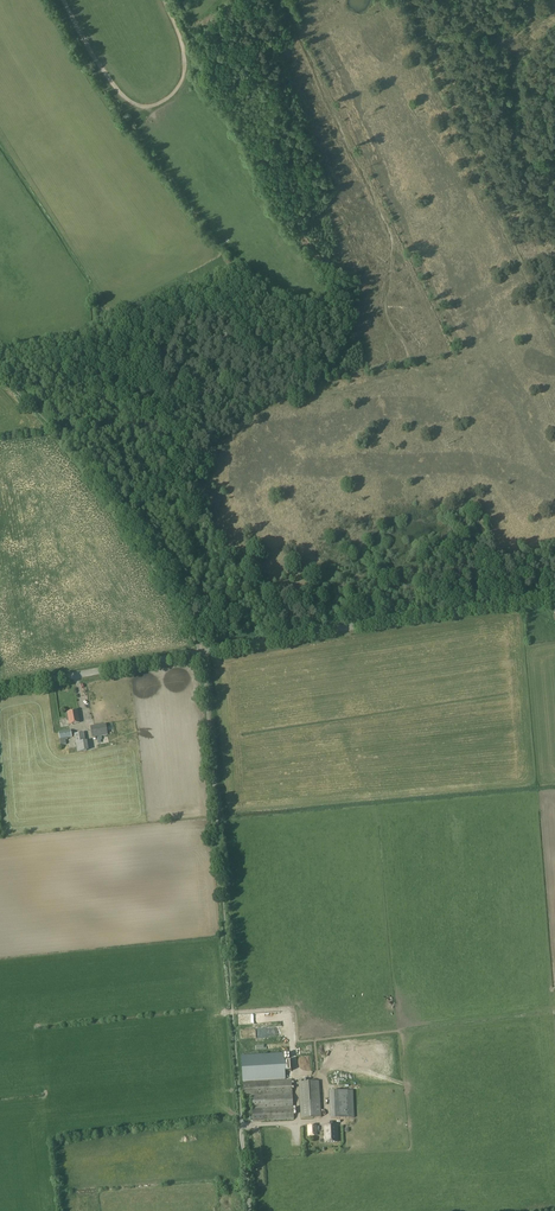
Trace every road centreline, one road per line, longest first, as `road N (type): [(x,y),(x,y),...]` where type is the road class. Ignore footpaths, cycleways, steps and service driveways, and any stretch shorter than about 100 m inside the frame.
road 1 (tertiary): [(200,653),(554,596)]
road 2 (tertiary): [(0,689),(200,653)]
road 3 (unclassified): [(200,653),(217,816)]

